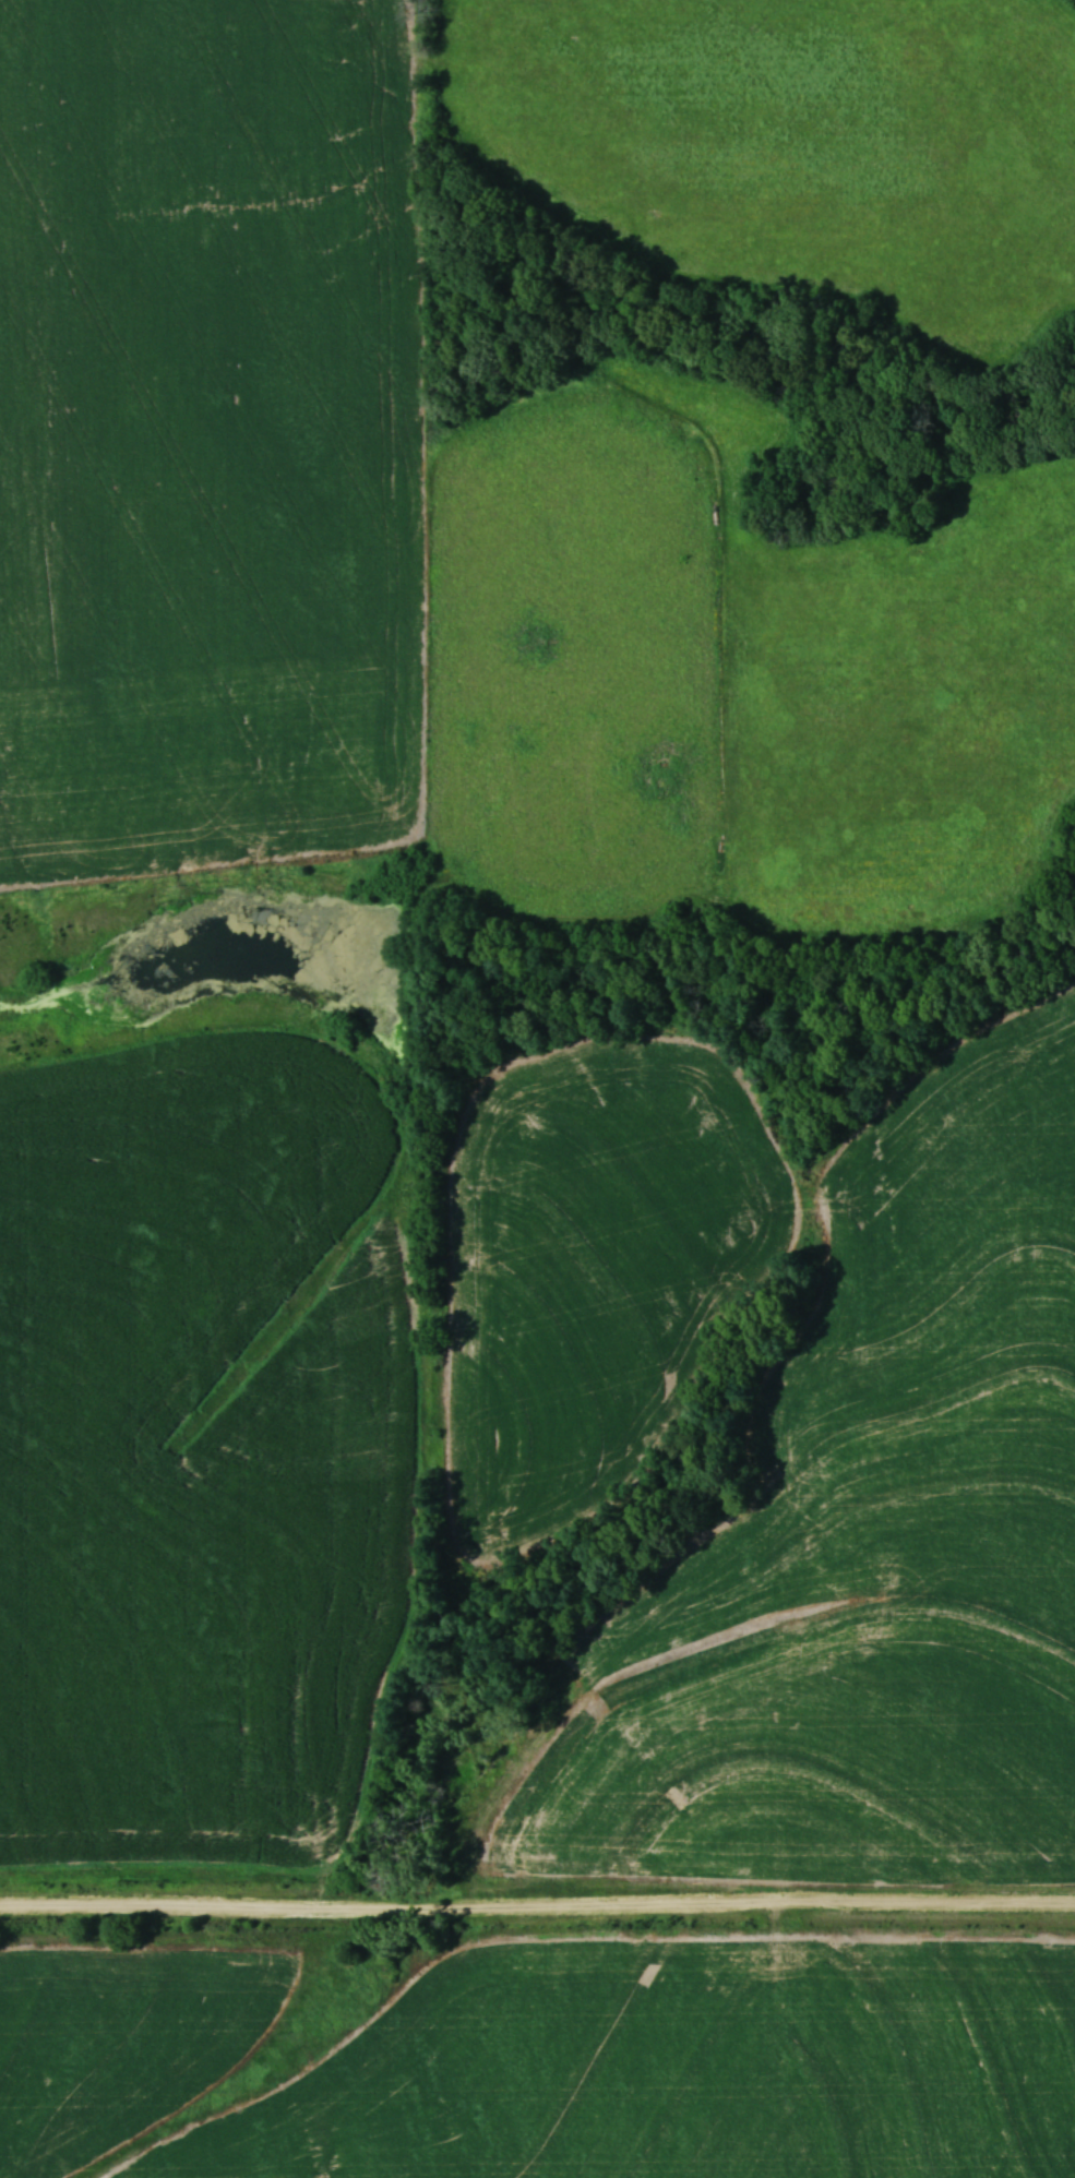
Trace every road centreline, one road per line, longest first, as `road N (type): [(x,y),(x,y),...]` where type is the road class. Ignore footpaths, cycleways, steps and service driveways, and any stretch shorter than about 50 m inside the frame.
road 1 (residential): [(0,1907),(1074,1900)]

